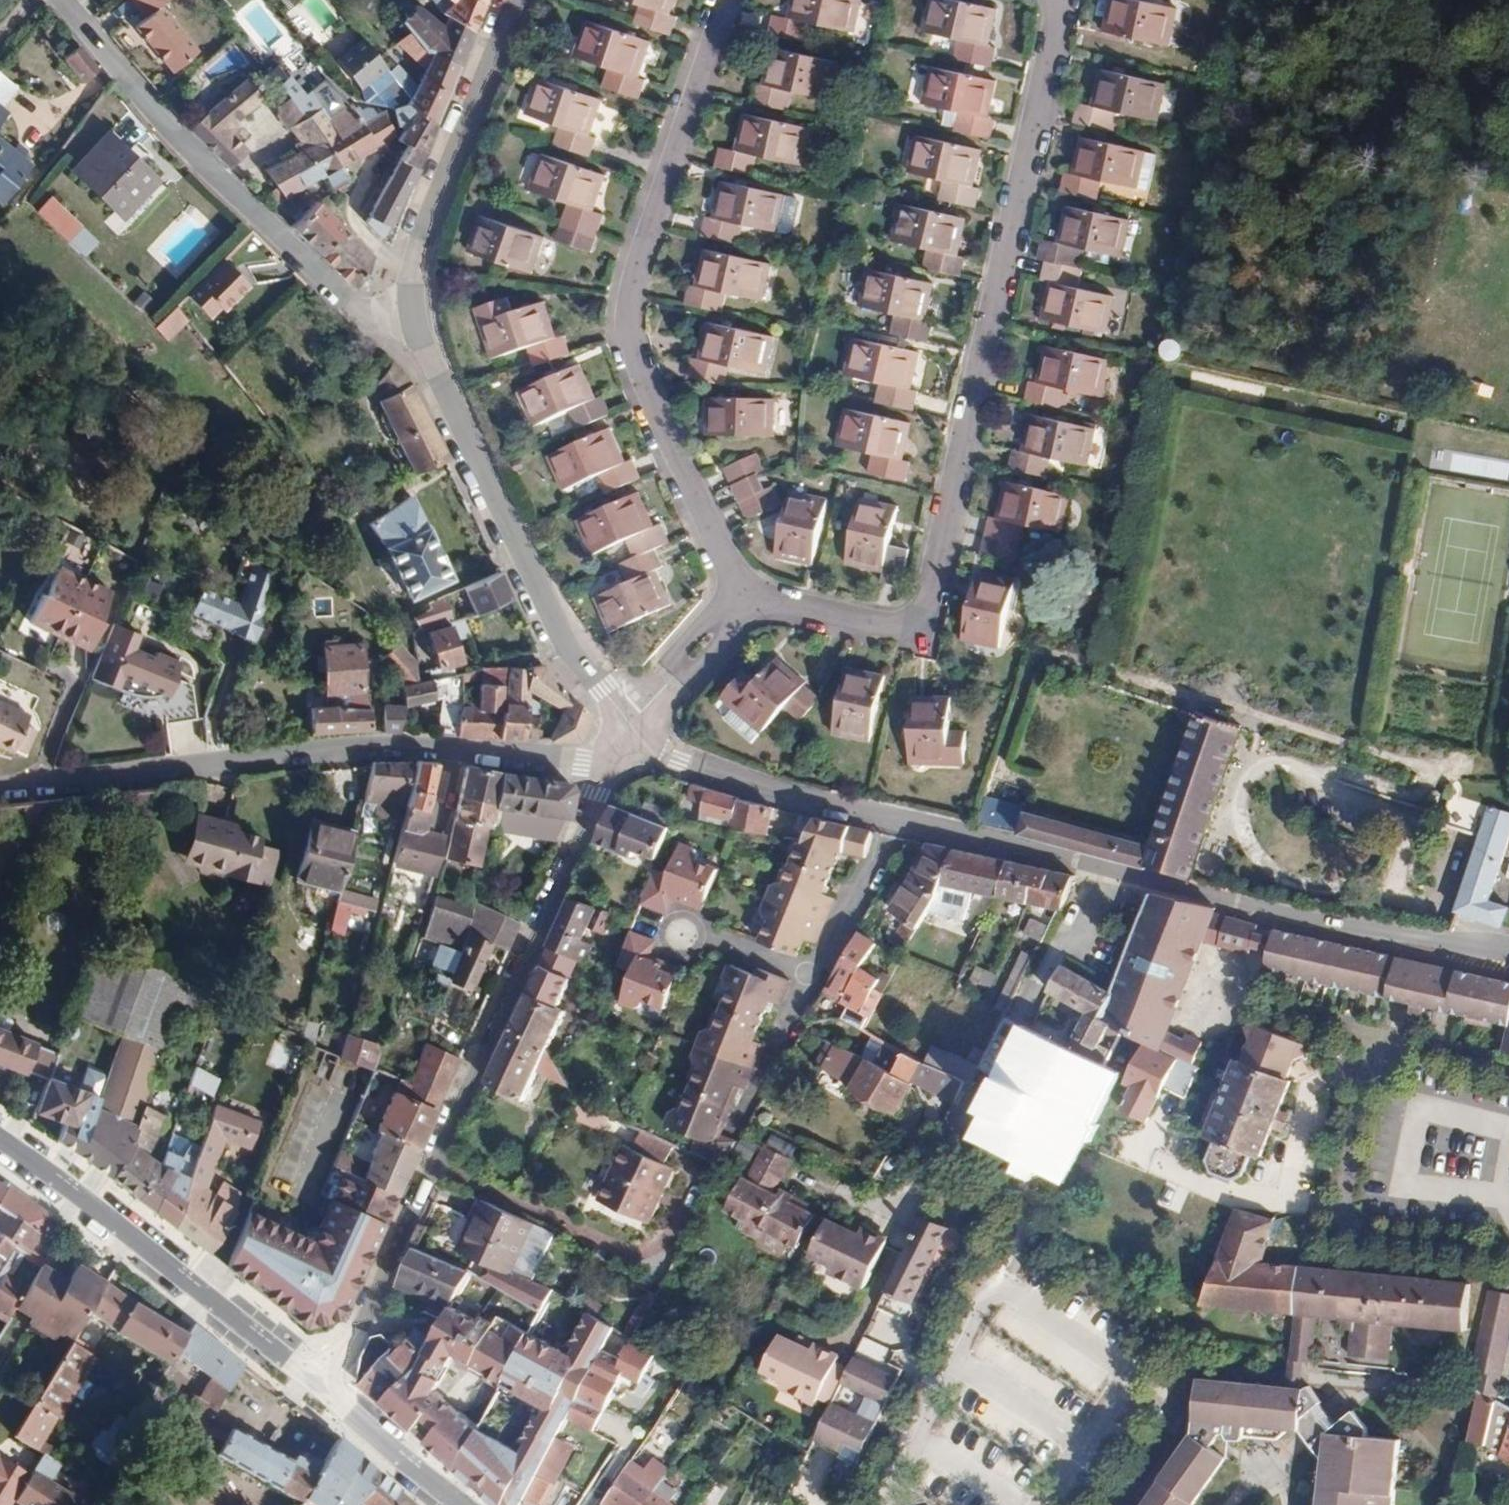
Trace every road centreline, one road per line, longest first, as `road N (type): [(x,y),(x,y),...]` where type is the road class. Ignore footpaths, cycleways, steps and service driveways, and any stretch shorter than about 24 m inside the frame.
road 1 (residential): [(1508,953),(1300,919),(750,786),(626,733)]
road 2 (residential): [(626,733),(325,1394)]
road 3 (residential): [(626,733),(586,765),(422,748),(356,750),(0,788)]
road 4 (residential): [(63,0),(152,109),(336,294),(413,323)]
road 5 (residential): [(413,323),(510,543),(626,733)]
road 6 (tertiary): [(0,1142),(325,1394)]
road 7 (residential): [(516,0),(411,273),(413,323)]
road 8 (residential): [(325,1394),(456,1504)]

